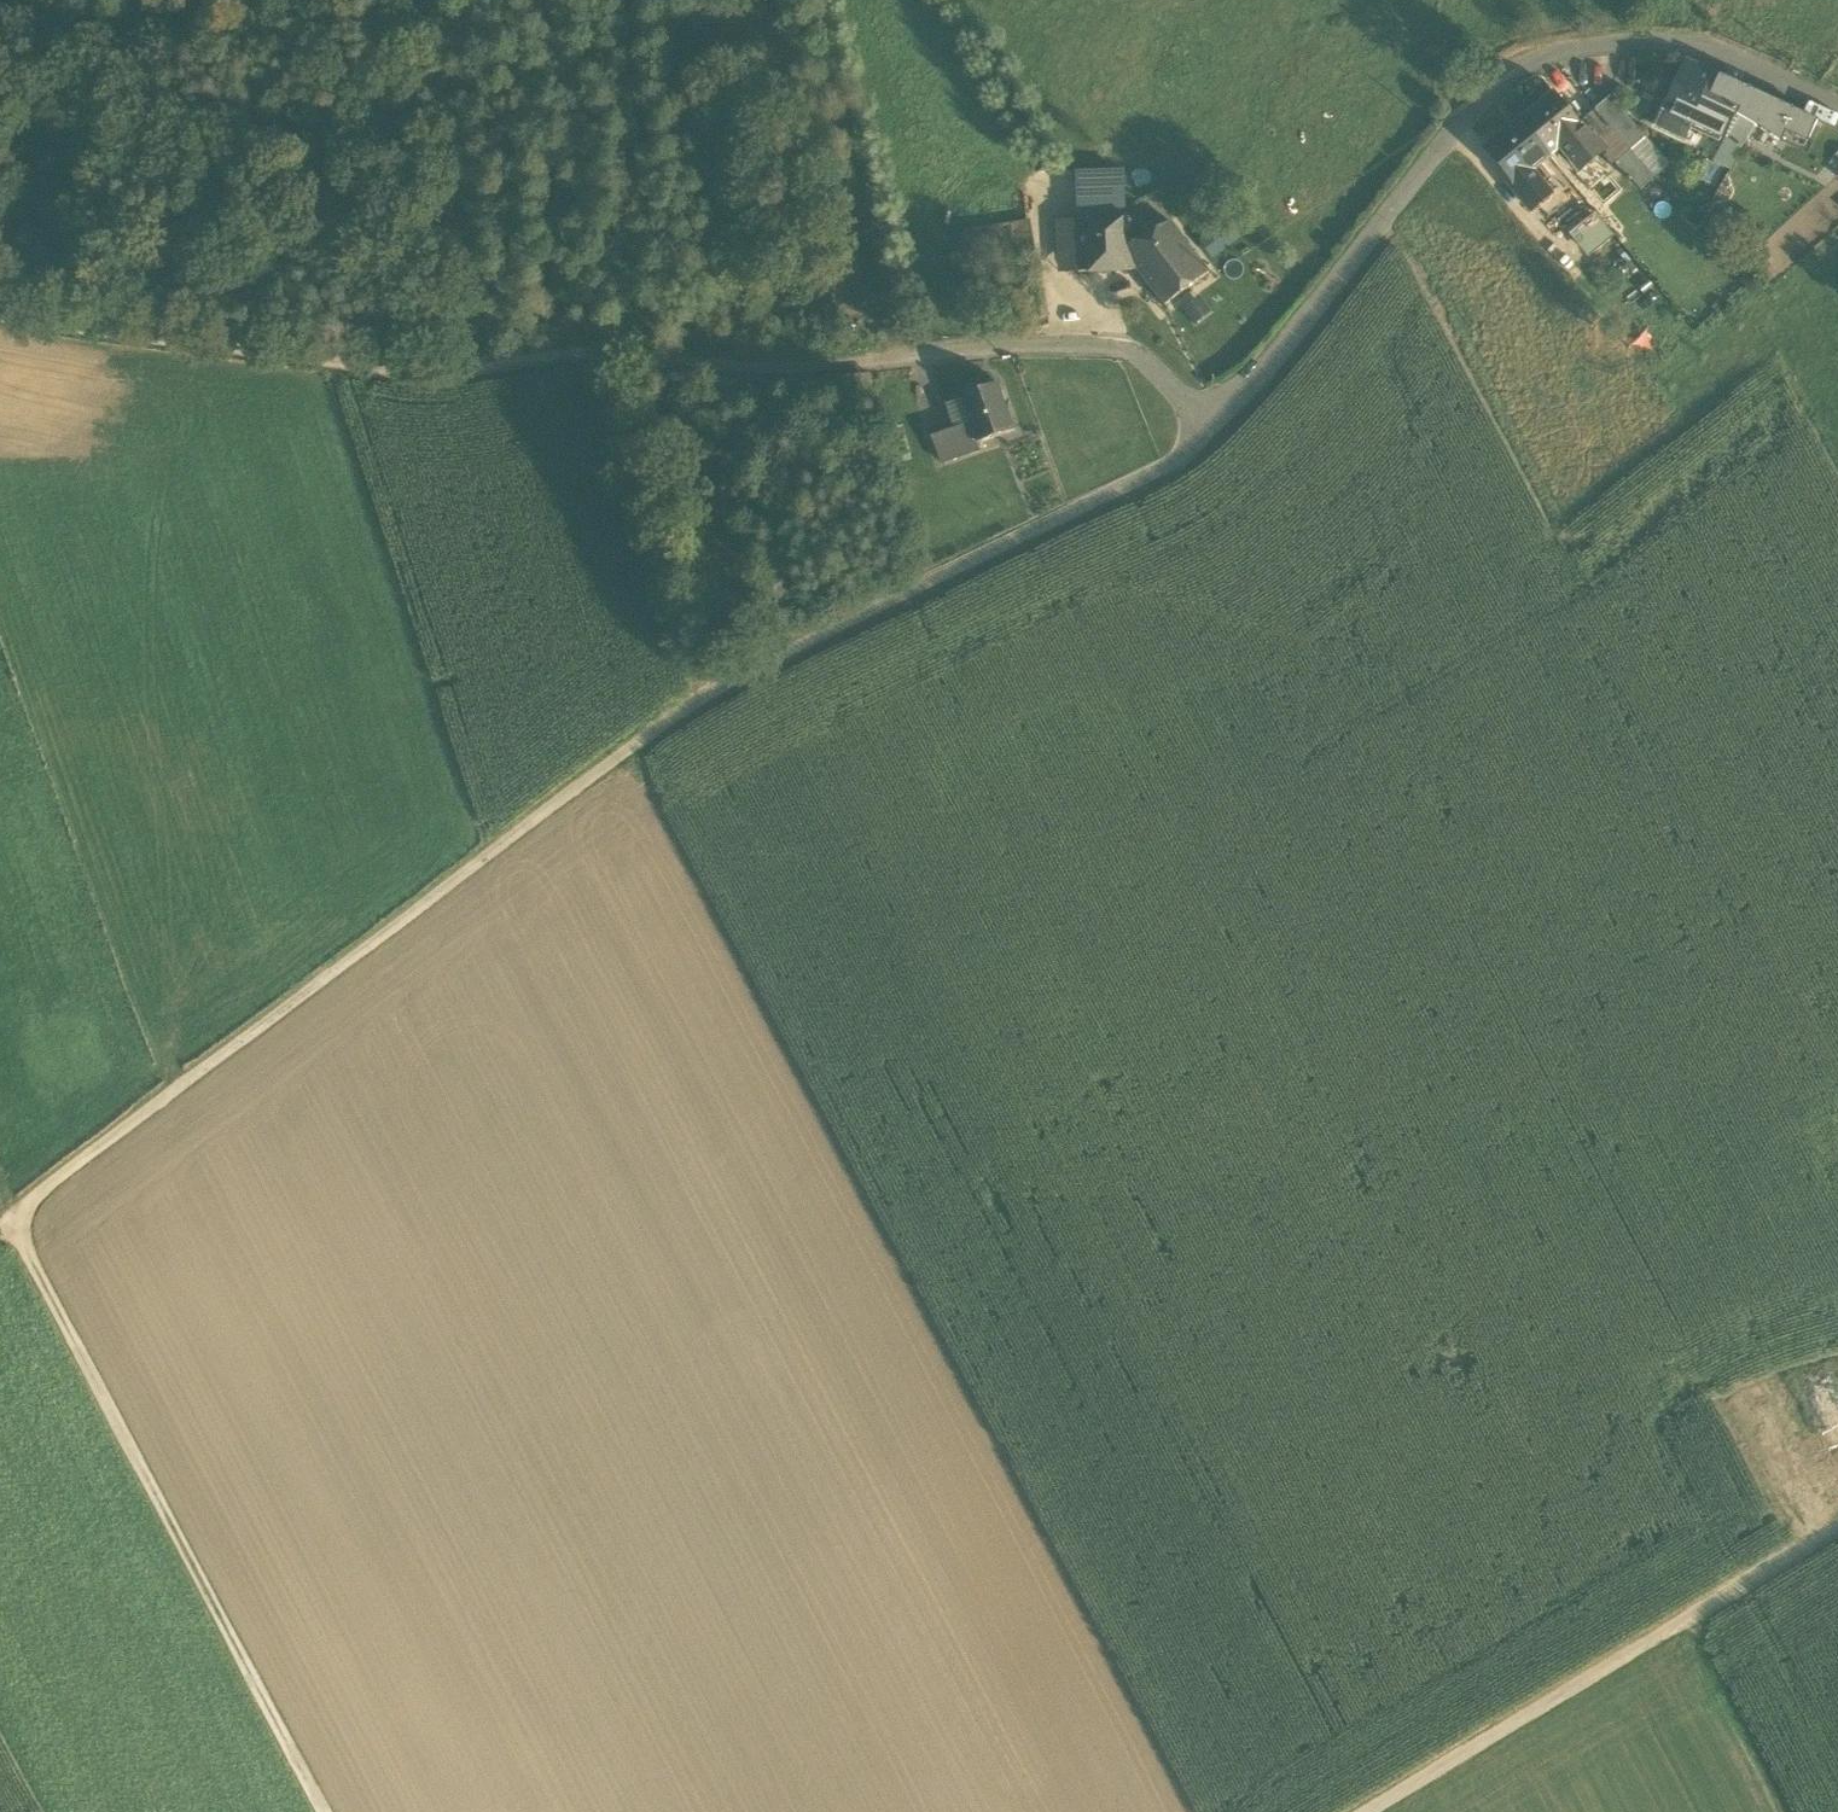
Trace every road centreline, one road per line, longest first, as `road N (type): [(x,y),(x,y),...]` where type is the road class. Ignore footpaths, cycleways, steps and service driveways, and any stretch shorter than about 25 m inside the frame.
road 1 (track): [(1196,418),(1165,464),(725,675),(4,1215)]
road 2 (residential): [(1837,107),(1705,48),(1593,43),(1507,73),(1272,356),(1196,418),(1125,341),(940,348)]
road 3 (track): [(940,348),(771,372),(603,349),(434,367),(0,316)]
road 4 (track): [(323,1811),(4,1215)]
road 5 (track): [(1370,1811),(1837,1529)]

